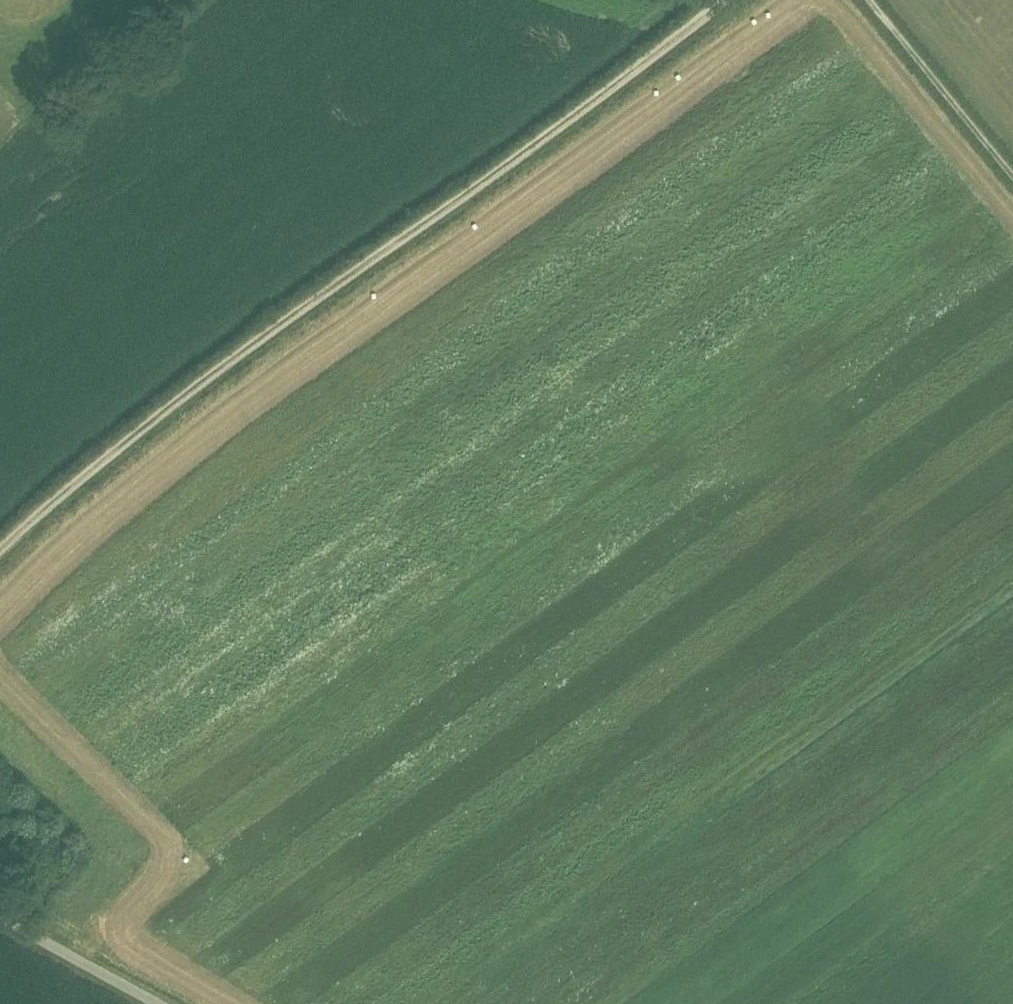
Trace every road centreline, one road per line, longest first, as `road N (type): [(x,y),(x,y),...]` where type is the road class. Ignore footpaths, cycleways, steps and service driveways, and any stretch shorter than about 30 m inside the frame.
road 1 (track): [(0,548),(238,354),(725,0)]
road 2 (track): [(873,0),(1012,172)]
road 3 (unclassified): [(157,1003),(0,917)]

